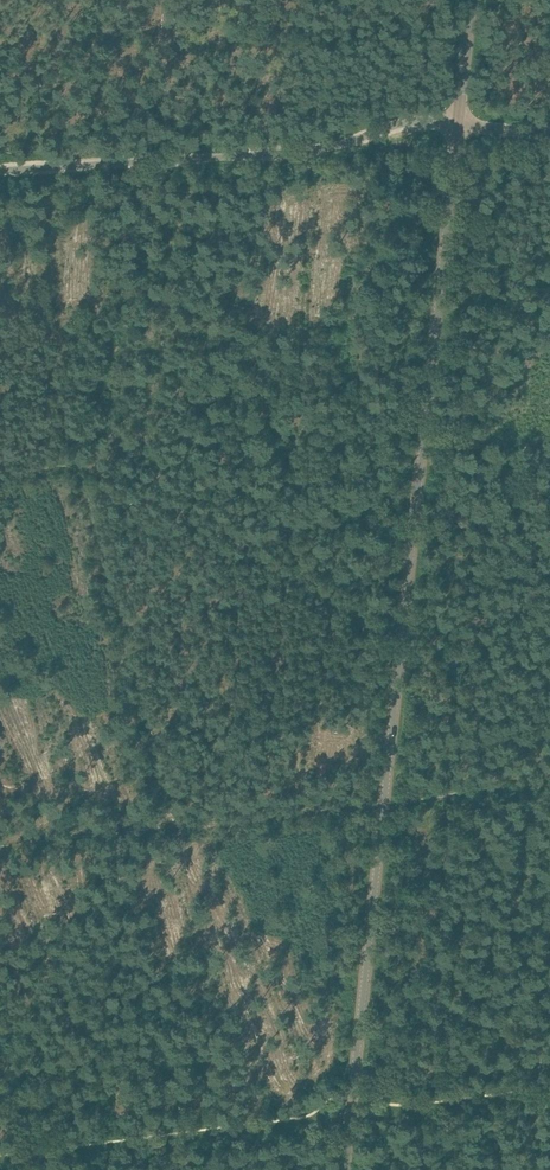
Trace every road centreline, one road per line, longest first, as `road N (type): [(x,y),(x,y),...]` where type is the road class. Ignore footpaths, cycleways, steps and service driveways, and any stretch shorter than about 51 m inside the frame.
road 1 (tertiary): [(345,1169),(461,123)]
road 2 (unclassified): [(461,123),(410,122),(323,148),(0,167)]
road 3 (tertiary): [(461,123),(474,0)]

